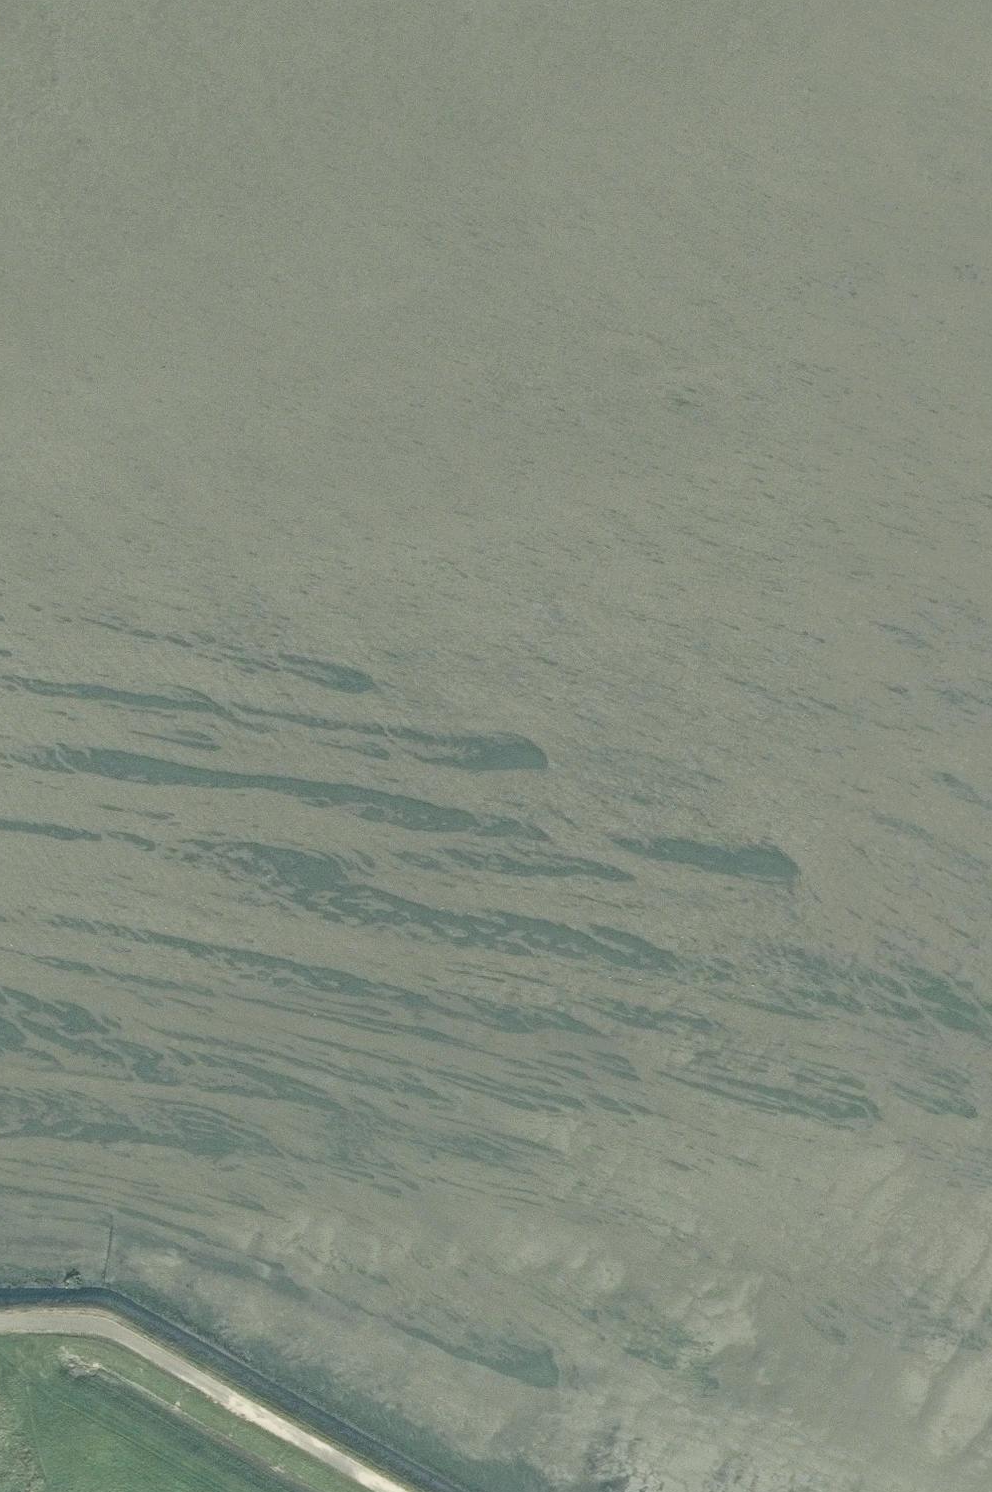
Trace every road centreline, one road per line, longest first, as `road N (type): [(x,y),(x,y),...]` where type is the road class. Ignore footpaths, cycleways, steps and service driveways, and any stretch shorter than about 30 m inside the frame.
road 1 (unclassified): [(0,1323),(73,1322),(121,1334),(394,1491)]

